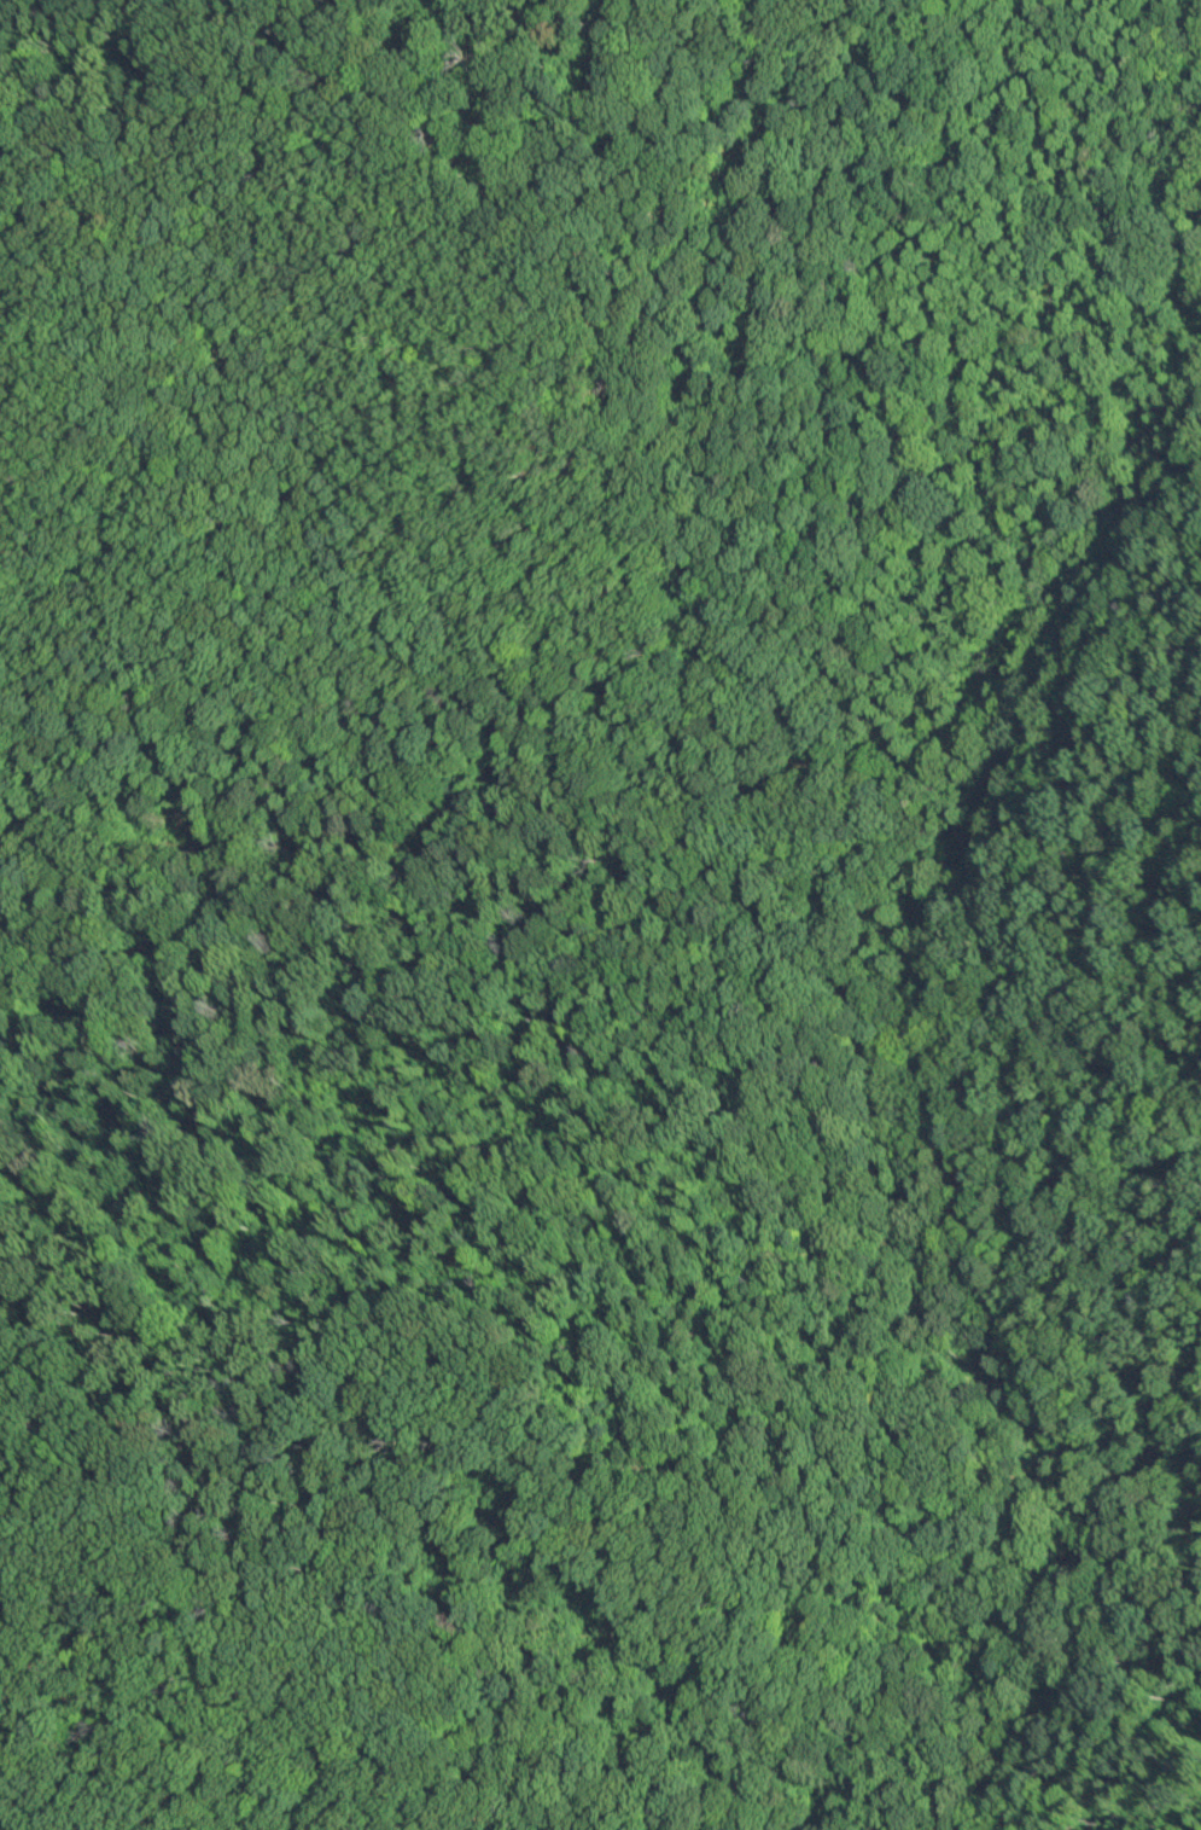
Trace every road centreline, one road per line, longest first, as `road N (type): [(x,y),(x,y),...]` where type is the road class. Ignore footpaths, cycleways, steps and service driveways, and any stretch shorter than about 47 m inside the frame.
road 1 (track): [(775,1829),(852,1737),(990,1436),(990,1312),(950,1265),(904,1109),(911,971),(1042,690),(1200,465)]

